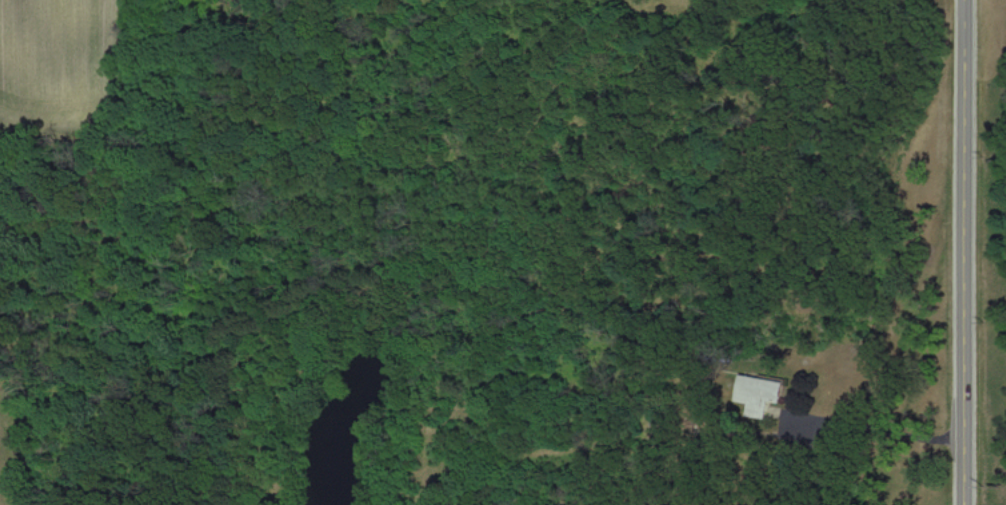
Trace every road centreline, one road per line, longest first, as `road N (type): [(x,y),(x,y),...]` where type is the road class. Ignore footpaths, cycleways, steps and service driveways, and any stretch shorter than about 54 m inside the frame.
road 1 (primary): [(963,504),(965,0)]

